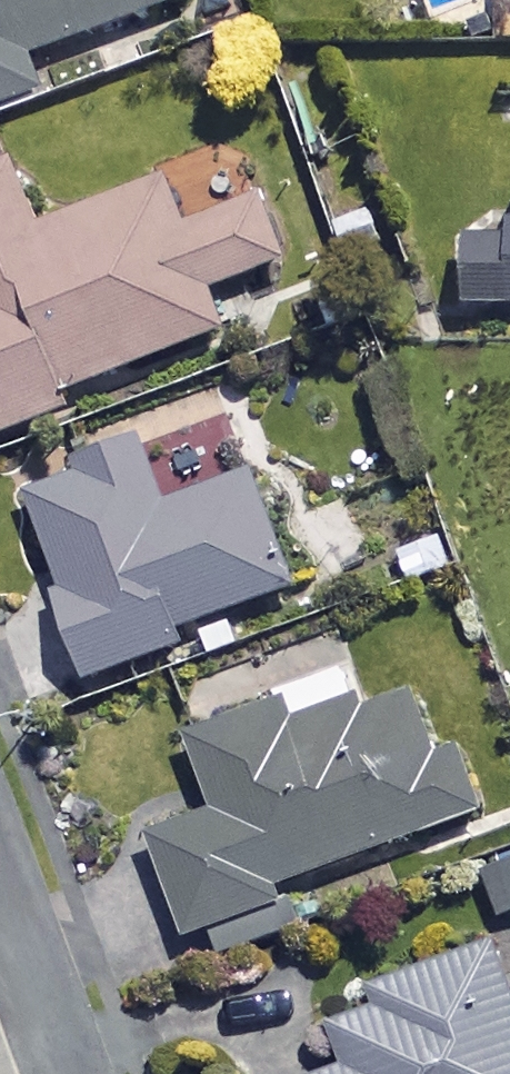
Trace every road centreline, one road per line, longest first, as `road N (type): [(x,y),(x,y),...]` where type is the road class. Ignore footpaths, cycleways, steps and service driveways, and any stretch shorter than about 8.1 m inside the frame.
road 1 (residential): [(0,890),(67,1073)]

